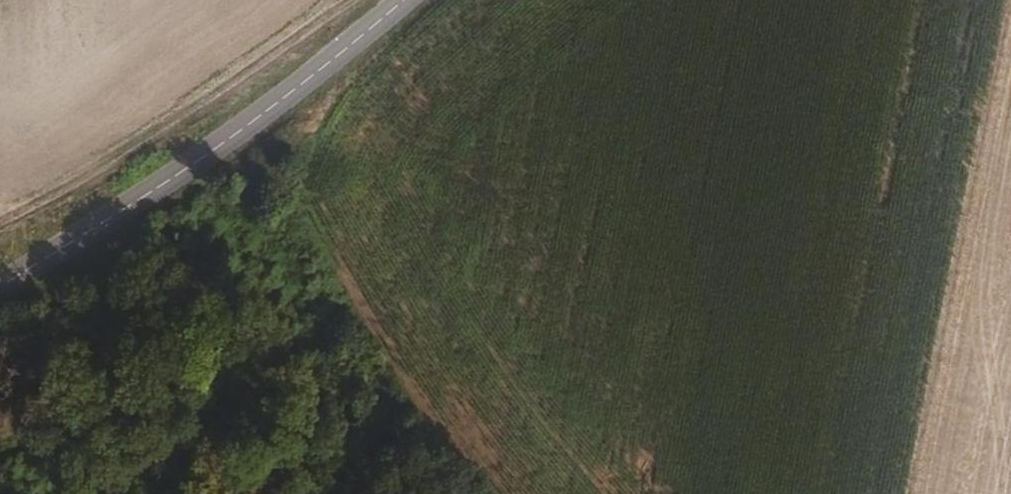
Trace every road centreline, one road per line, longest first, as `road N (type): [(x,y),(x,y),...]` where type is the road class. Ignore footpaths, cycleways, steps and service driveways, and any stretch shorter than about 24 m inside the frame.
road 1 (secondary): [(413,0),(177,179),(0,287)]

